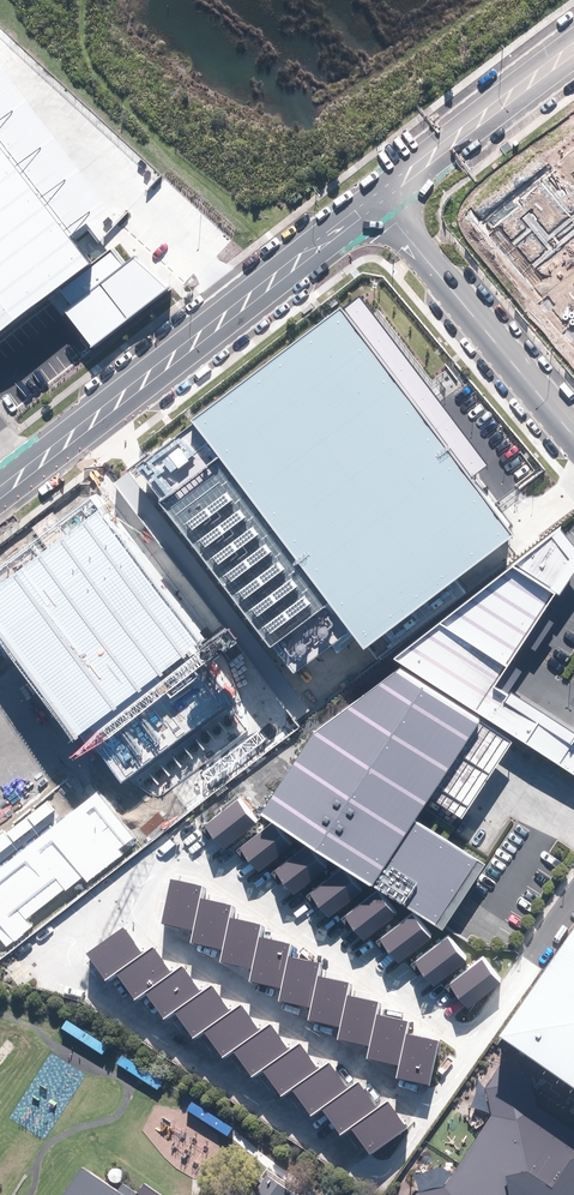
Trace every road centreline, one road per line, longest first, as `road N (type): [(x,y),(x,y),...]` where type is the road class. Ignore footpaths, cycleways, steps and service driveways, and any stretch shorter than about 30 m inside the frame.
road 1 (tertiary): [(378,197),(0,487)]
road 2 (unclassified): [(378,197),(573,438)]
road 3 (tertiary): [(437,147),(573,45)]

